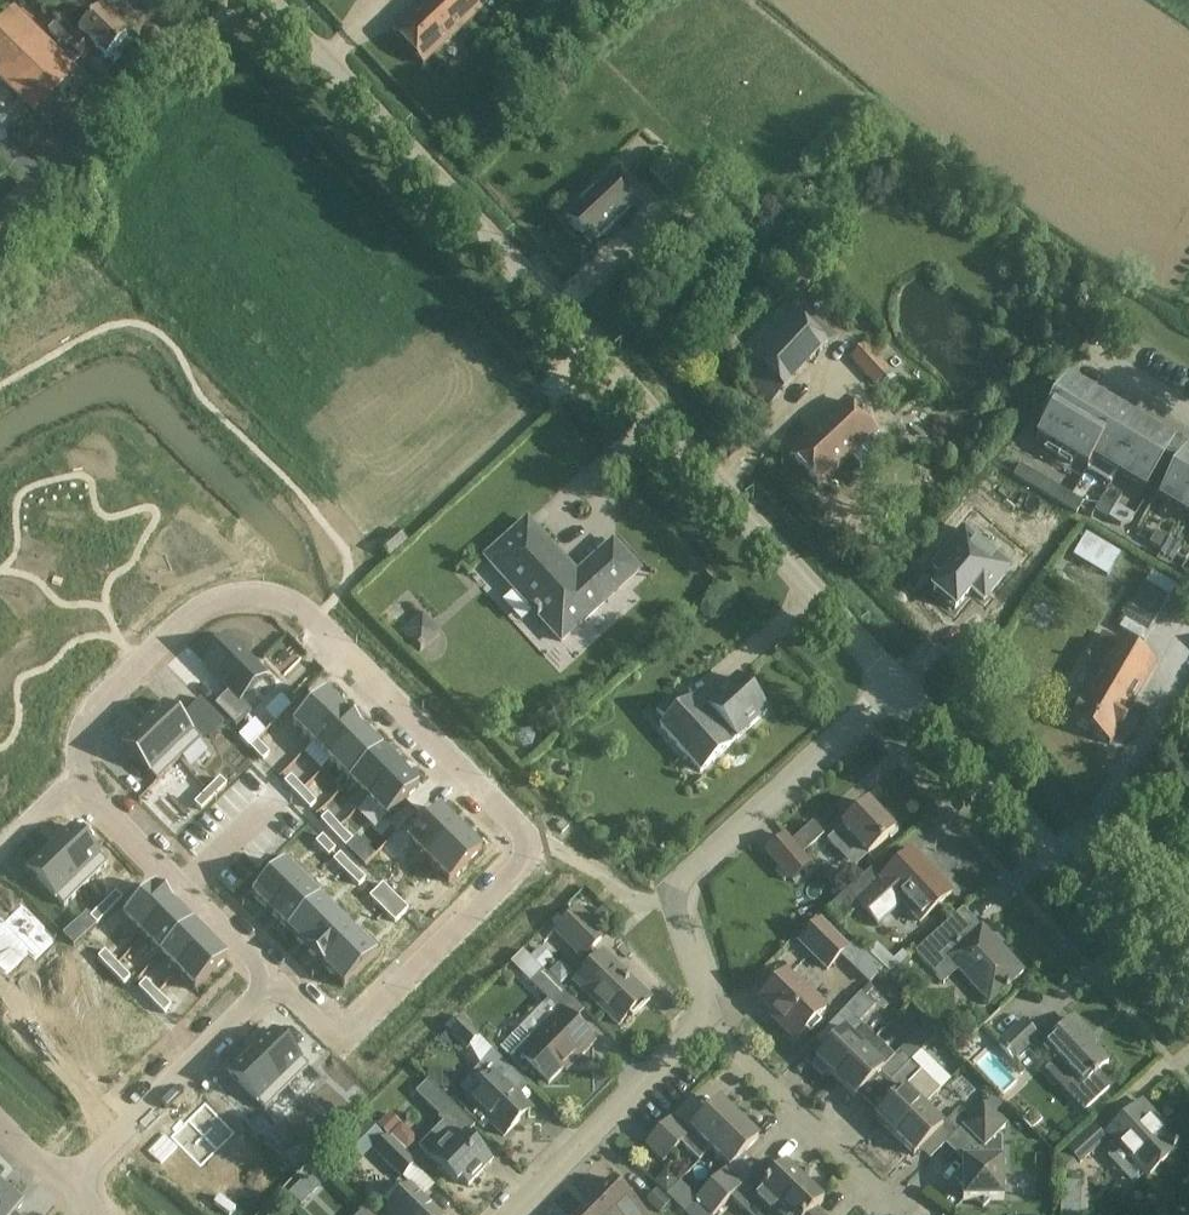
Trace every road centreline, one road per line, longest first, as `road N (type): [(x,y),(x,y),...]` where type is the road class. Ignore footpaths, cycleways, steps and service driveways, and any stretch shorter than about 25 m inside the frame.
road 1 (residential): [(276,590),(224,590),(192,606),(77,720),(68,739),(75,781),(268,976)]
road 2 (tertiary): [(591,350),(258,0)]
road 3 (tertiary): [(900,687),(591,350)]
road 4 (tertiary): [(1188,1002),(900,687)]
road 5 (residential): [(276,590),(288,566),(390,475),(529,401),(591,350)]
road 6 (residential): [(268,976),(326,1035),(507,866),(513,839)]
road 7 (residential): [(513,839),(502,806),(276,590)]
road 8 (residential): [(675,895),(684,876),(900,687)]
road 9 (residential): [(59,1183),(268,976)]
road 10 (residential): [(513,1214),(711,1022)]
road 11 (residential): [(882,1214),(893,1200),(721,1041),(711,1022)]
road 12 (residential): [(513,839),(572,853),(634,903),(675,895)]
road 13 (residential): [(711,1022),(675,895)]

